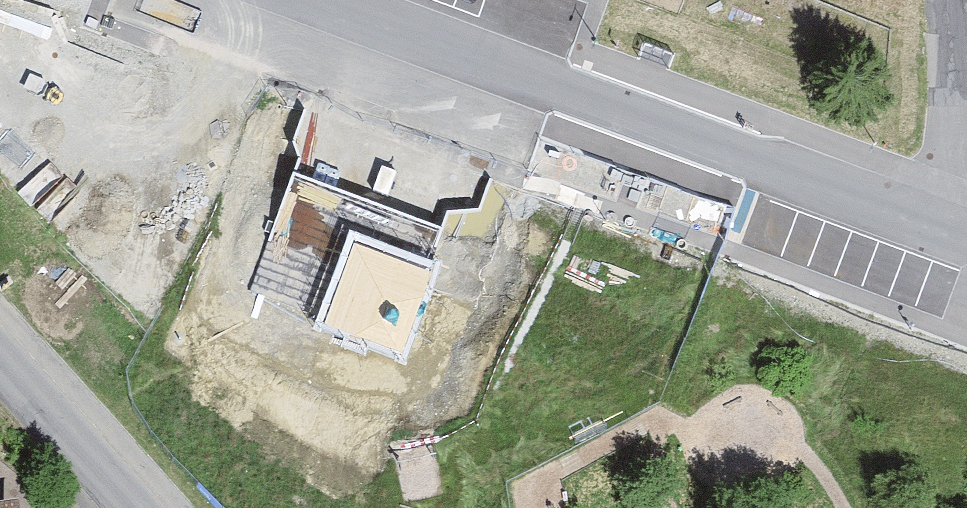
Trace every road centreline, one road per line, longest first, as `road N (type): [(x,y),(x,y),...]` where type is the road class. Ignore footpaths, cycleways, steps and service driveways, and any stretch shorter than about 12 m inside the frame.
road 1 (tertiary): [(326,0),(942,233)]
road 2 (residential): [(951,0),(955,162),(942,233)]
road 3 (tertiary): [(132,507),(0,364)]

